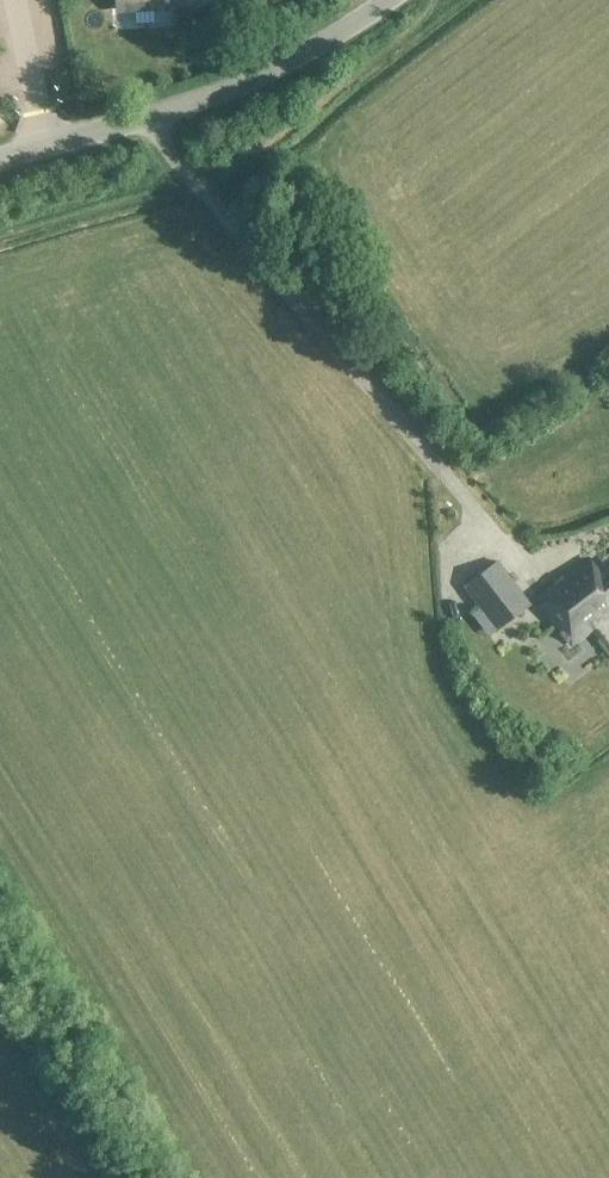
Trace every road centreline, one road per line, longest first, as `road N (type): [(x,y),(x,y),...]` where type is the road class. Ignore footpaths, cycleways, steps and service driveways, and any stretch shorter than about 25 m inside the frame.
road 1 (tertiary): [(0,158),(224,90),(388,0)]

